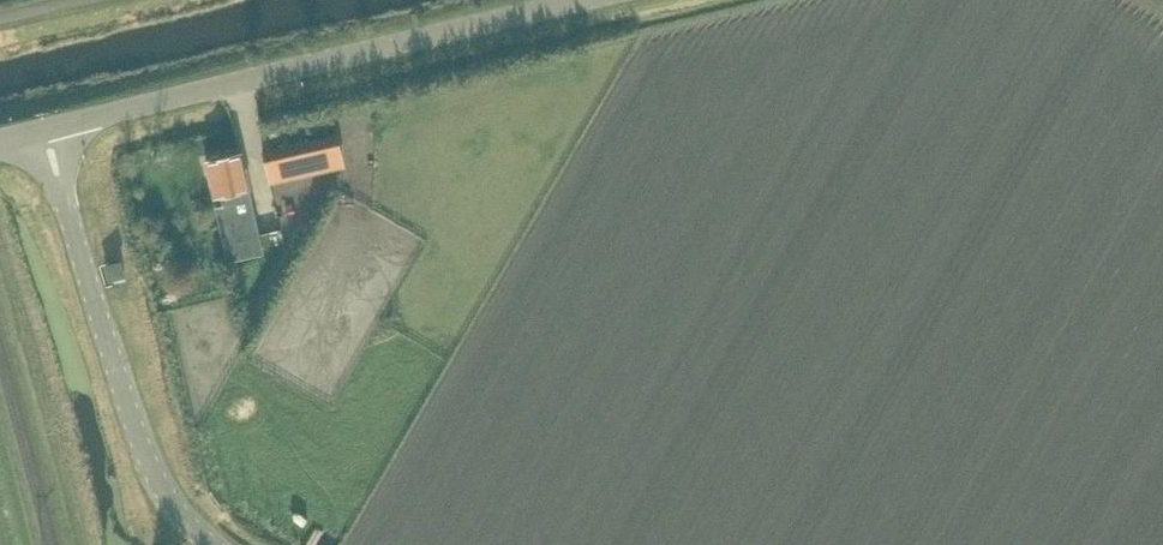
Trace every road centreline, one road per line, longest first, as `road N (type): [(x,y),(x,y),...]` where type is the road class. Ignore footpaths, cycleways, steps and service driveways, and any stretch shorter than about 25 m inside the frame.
road 1 (unclassified): [(47,131),(586,0)]
road 2 (unclassified): [(211,544),(172,503),(147,453),(47,131)]

